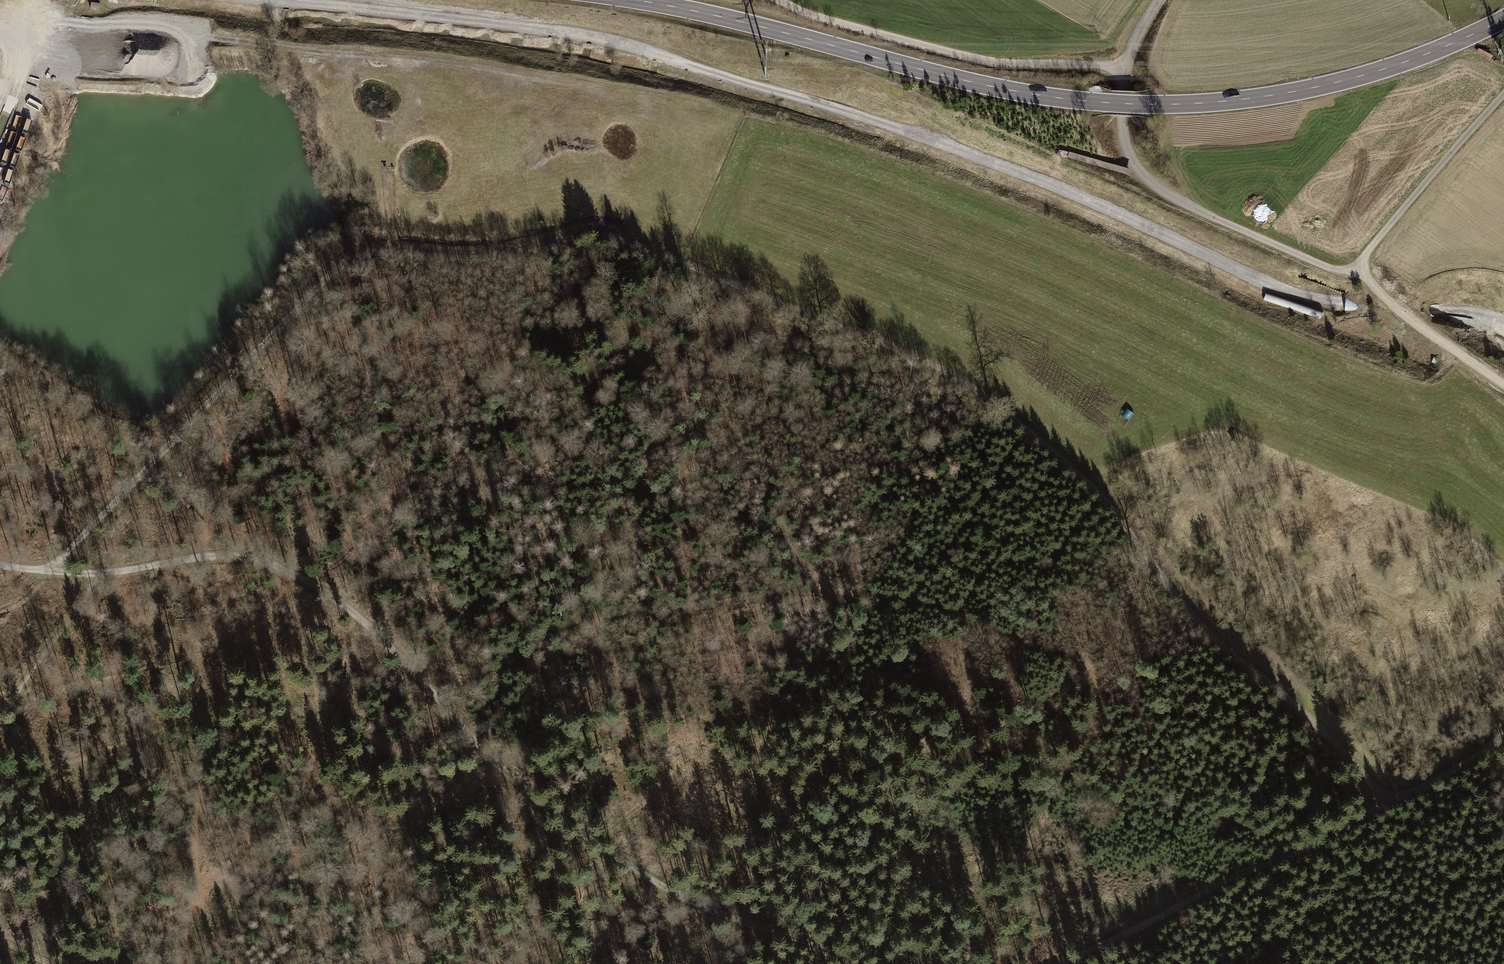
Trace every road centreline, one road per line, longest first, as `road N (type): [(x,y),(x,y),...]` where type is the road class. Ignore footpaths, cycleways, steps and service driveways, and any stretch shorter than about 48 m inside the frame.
road 1 (track): [(48,575),(346,261),(383,251),(492,255),(580,234),(614,237),(903,351),(992,401),(1088,482),(1209,635),(1288,698),(1388,806)]
road 2 (track): [(1503,321),(1476,313),(1361,313),(1271,288),(1085,198),(910,131),(590,32),(323,0)]
road 3 (track): [(415,673),(468,678),(508,668),(552,637),(610,618),(787,597),(907,603),(1077,662),(1095,680),(1096,710),(959,963)]
road 4 (track): [(0,569),(97,574),(235,558),(283,566),(356,615),(502,770),(602,849),(675,892),(842,963)]
road 5 (secondary): [(1503,19),(1391,67),(1307,90),(1131,104),(984,85),(652,0)]
road 6 (track): [(1060,963),(1388,806),(1503,735)]
road 7 (track): [(301,576),(256,614),(225,669),(175,963)]
road 8 (track): [(778,0),(974,58),(1124,66)]
road 9 (track): [(0,356),(159,454),(274,562)]
road 10 (track): [(696,613),(773,793),(773,932)]
road 11 (track): [(1122,118),(1138,170),(1174,198),(1330,269),(1356,269)]
road 12 (track): [(1356,269),(1503,93)]
road 13 (track): [(1503,384),(1399,312),(1356,269)]
road 14 (track): [(97,574),(0,711)]

